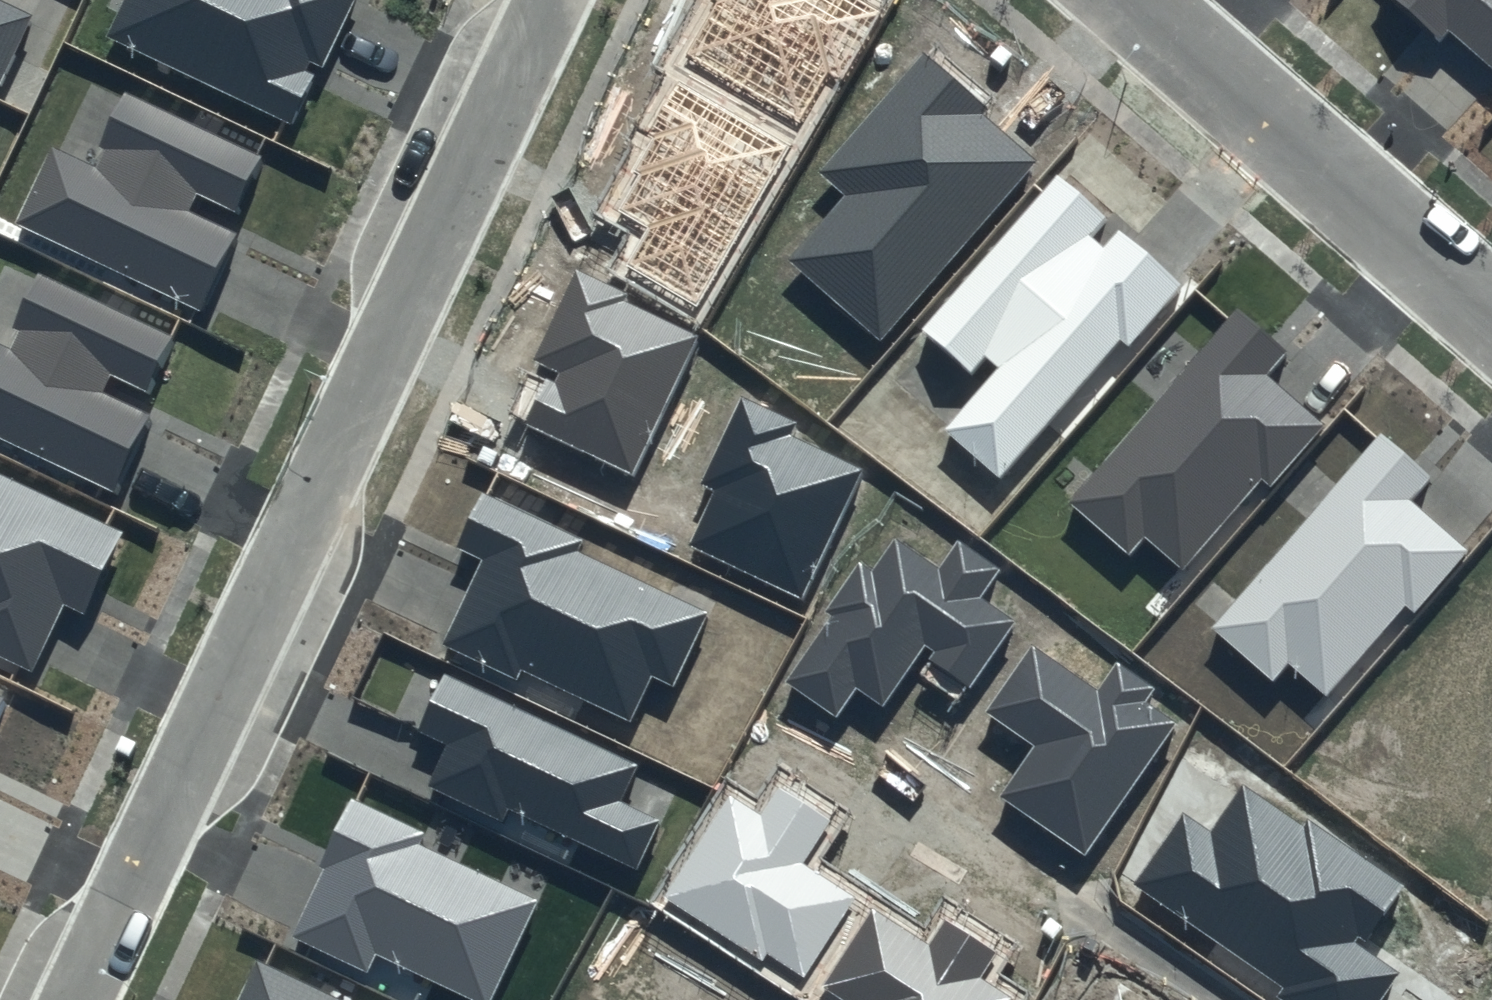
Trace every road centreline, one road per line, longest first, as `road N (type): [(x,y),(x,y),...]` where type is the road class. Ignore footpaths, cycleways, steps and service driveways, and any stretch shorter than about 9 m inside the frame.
road 1 (residential): [(72,999),(547,0)]
road 2 (residential): [(1491,315),(1123,0)]

